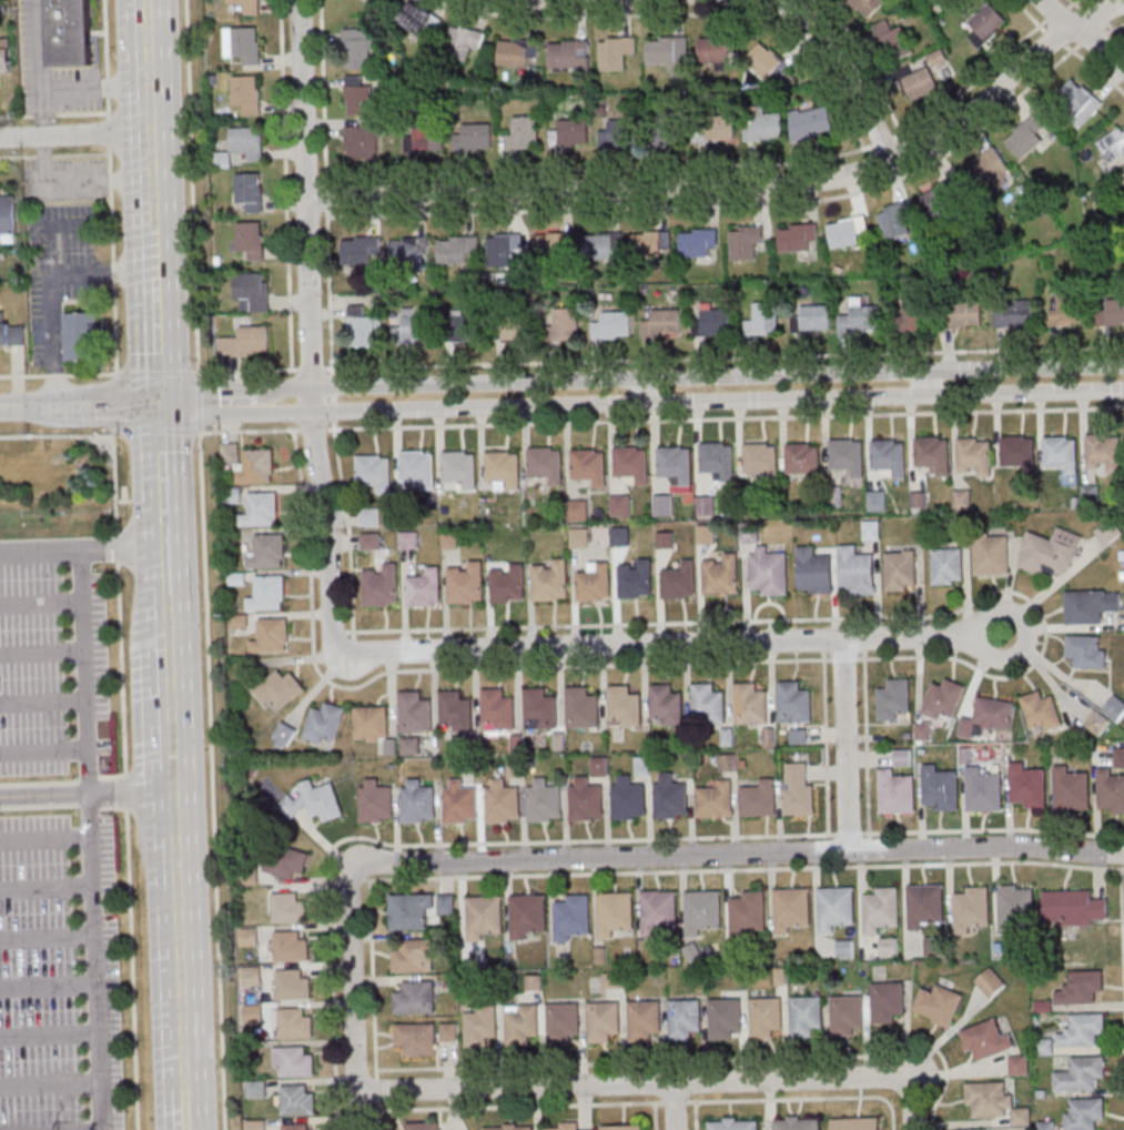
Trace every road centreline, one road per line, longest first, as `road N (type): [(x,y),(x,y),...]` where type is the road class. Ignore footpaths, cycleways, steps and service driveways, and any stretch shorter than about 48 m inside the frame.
road 1 (residential): [(1123,0),(1077,26),(918,149),(816,180),(306,194)]
road 2 (tertiary): [(1123,365),(284,387),(272,402)]
road 3 (tertiary): [(272,402),(283,410),(1123,388)]
road 4 (residential): [(1123,854),(1014,847),(352,867)]
road 5 (residential): [(1005,635),(364,654),(340,648)]
road 6 (residential): [(340,648),(331,628),(311,401),(304,0)]
road 7 (residential): [(904,1084),(881,1076),(355,1090)]
road 8 (secondary): [(182,1129),(166,587)]
road 9 (residential): [(357,1129),(352,867)]
road 10 (secondary): [(156,228),(151,0)]
road 11 (residential): [(848,850),(842,638)]
road 12 (residential): [(891,159),(826,34),(776,0)]
road 13 (tertiary): [(0,408),(159,404)]
road 14 (residential): [(154,134),(0,138)]
road 15 (secondary): [(164,543),(159,404)]
road 16 (secondary): [(159,404),(158,273)]

